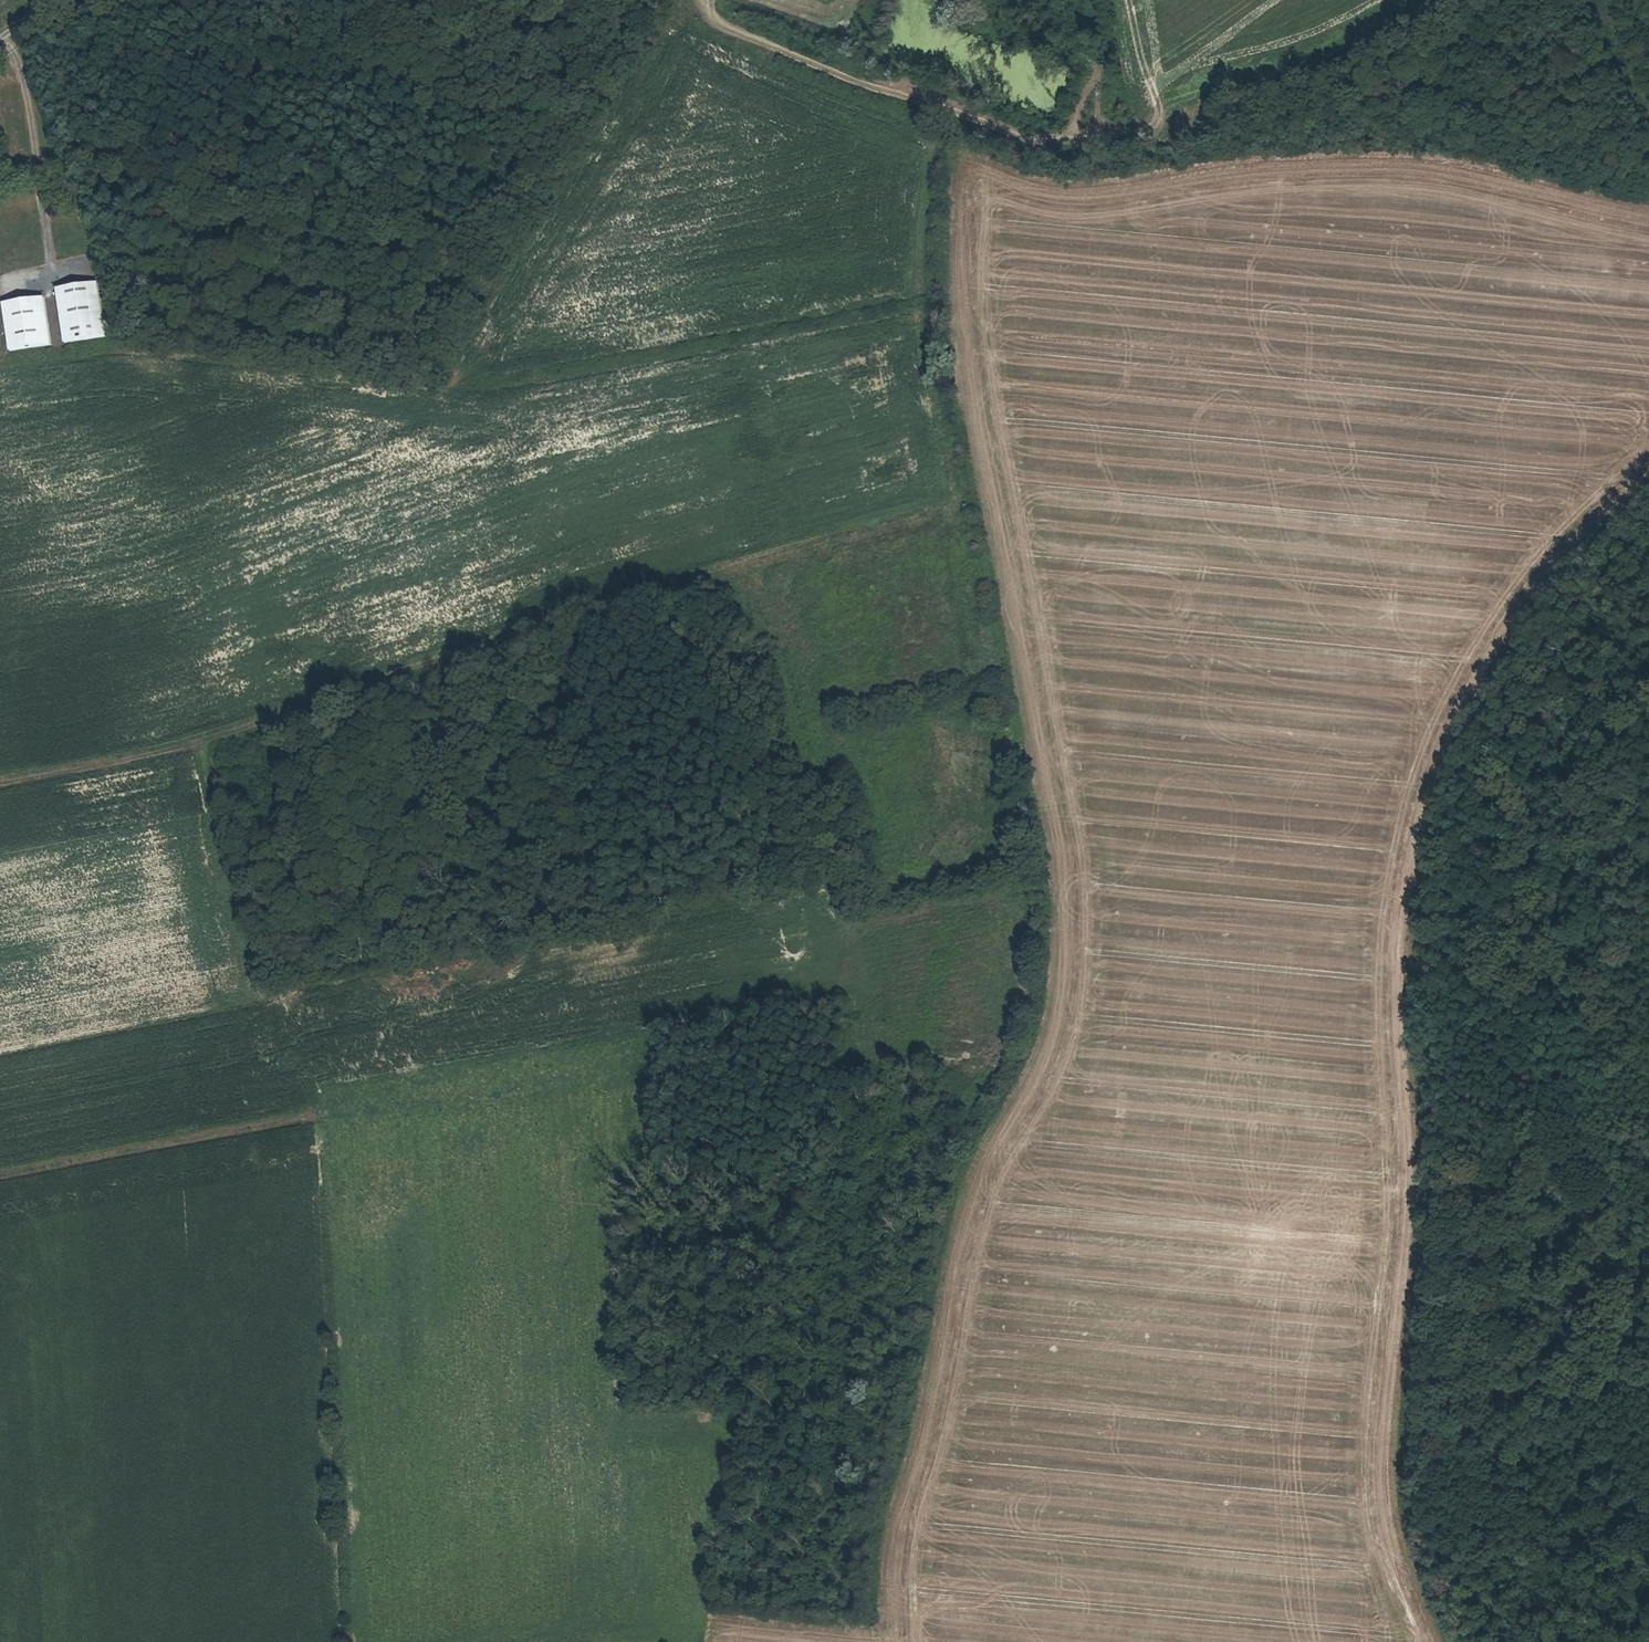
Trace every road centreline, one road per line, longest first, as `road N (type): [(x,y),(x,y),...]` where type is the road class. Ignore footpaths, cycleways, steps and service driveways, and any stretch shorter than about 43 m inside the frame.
road 1 (track): [(0,787),(223,747),(687,582)]
road 2 (track): [(691,0),(732,33),(826,73),(1017,132),(1145,131)]
road 3 (track): [(2,36),(17,56),(32,117),(52,264)]

